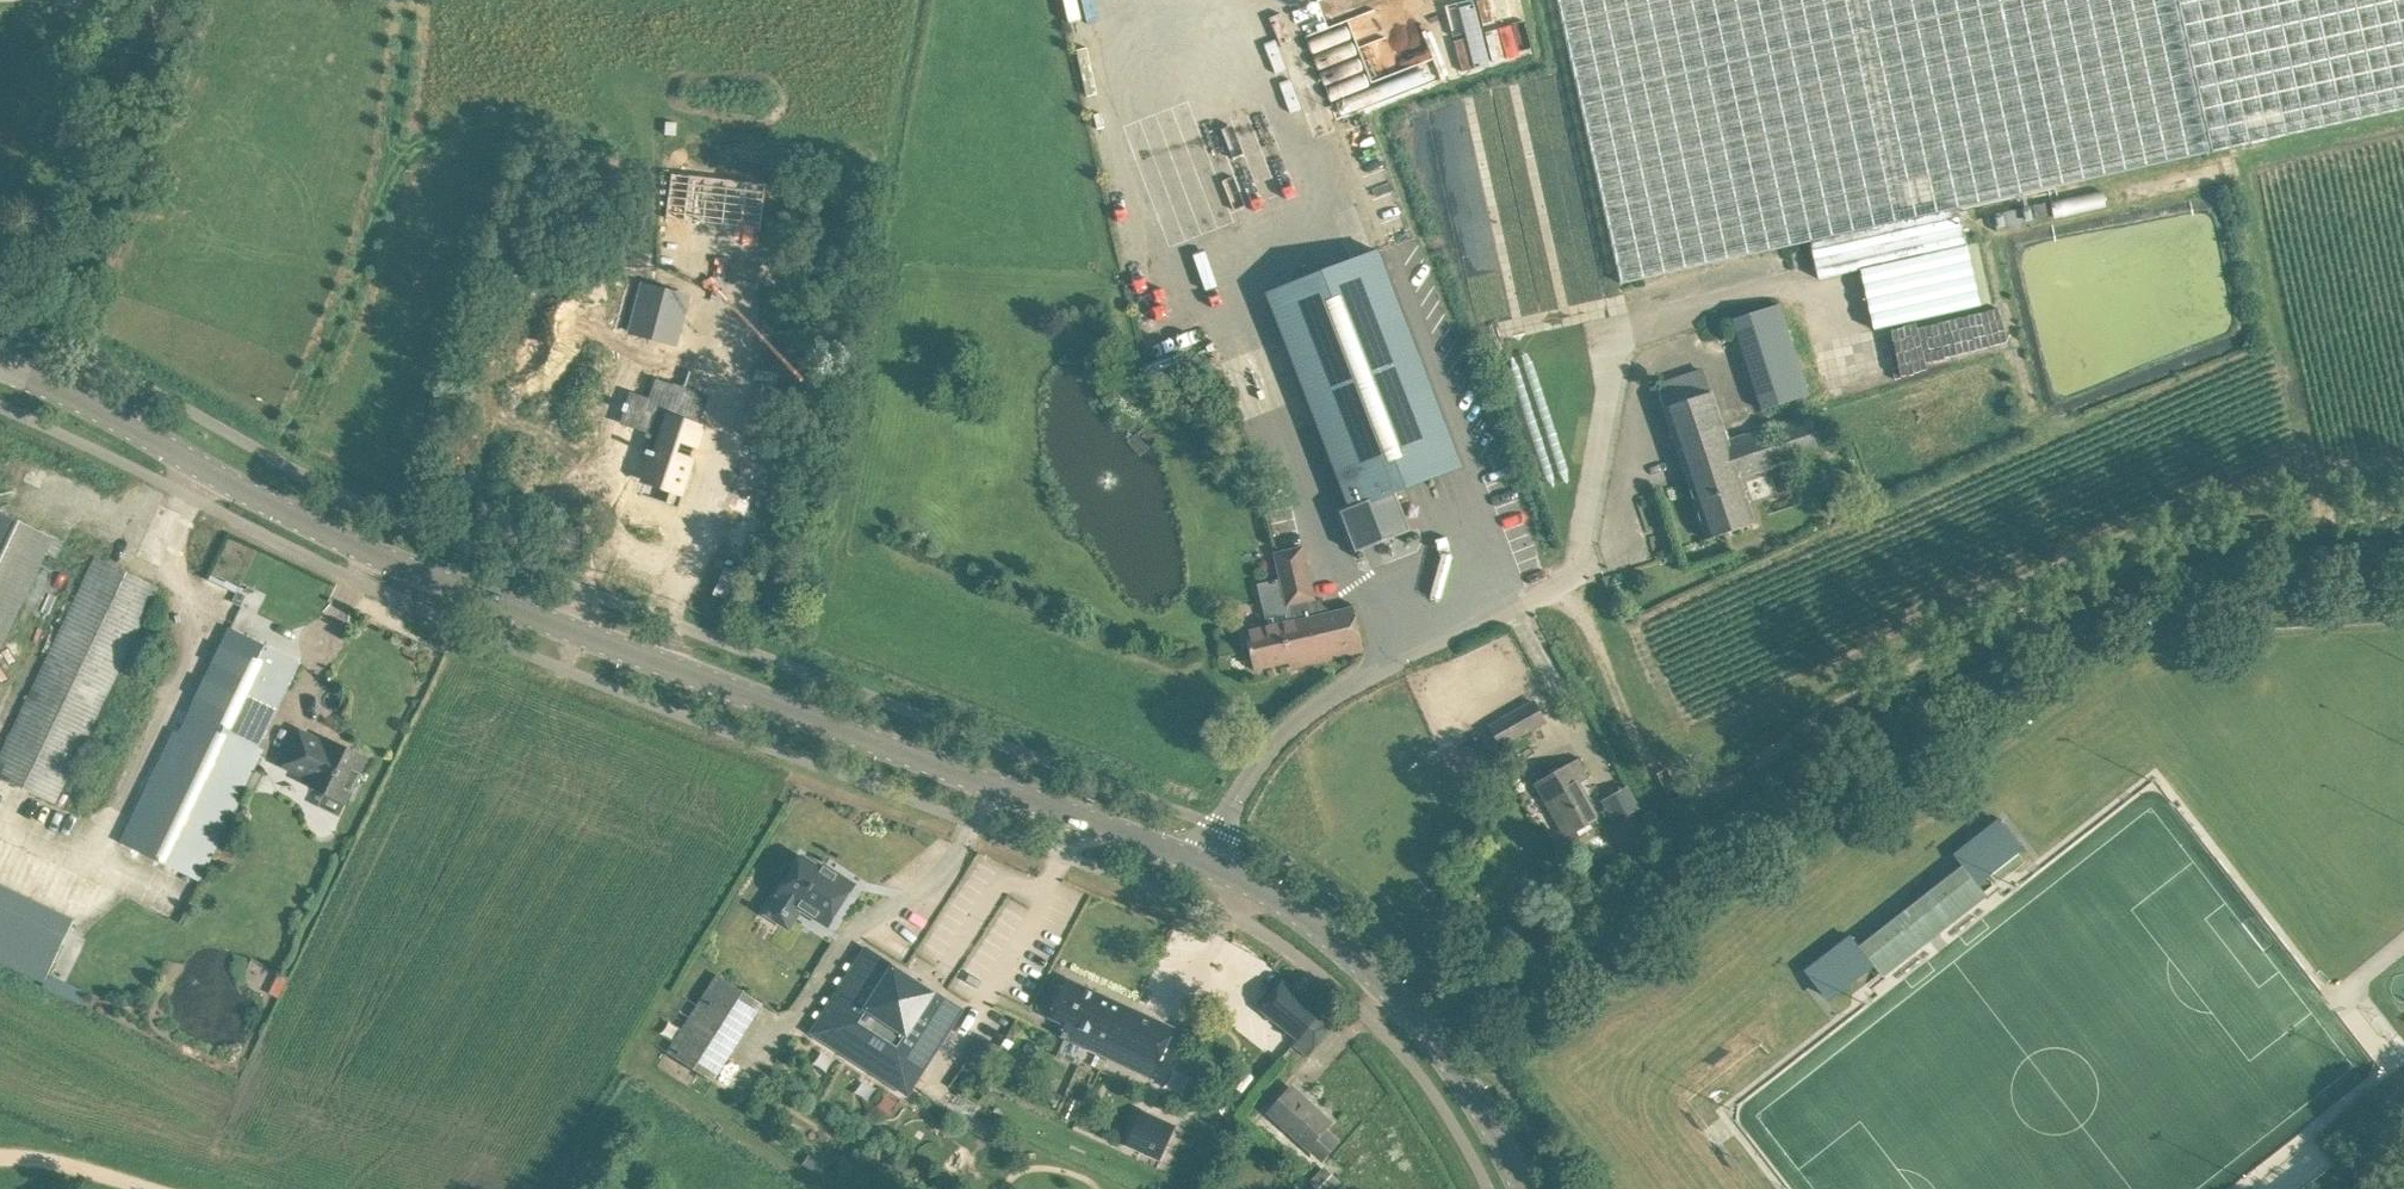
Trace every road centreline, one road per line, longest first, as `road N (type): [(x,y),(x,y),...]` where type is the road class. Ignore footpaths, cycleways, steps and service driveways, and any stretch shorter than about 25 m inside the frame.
road 1 (tertiary): [(1199,860),(719,693),(529,617),(221,479),(0,368)]
road 2 (track): [(2403,512),(2190,538),(1904,677),(1699,798),(1652,776),(1563,582)]
road 3 (residential): [(1199,860),(1259,766),(1308,707),(1401,649),(1563,582)]
road 4 (tertiary): [(1519,1188),(1485,1119),(1427,1031),(1362,963),(1294,906),(1199,860)]
road 5 (track): [(125,1188),(31,1162),(0,1165)]

